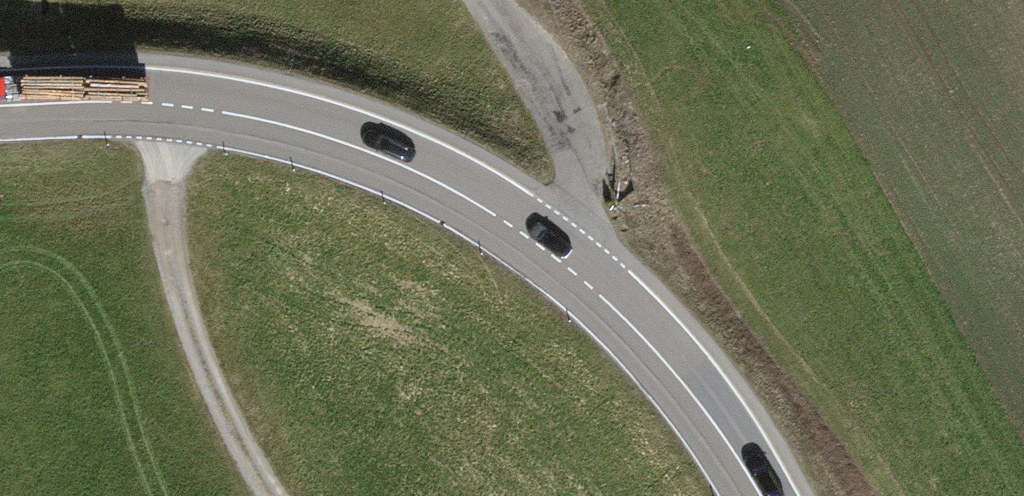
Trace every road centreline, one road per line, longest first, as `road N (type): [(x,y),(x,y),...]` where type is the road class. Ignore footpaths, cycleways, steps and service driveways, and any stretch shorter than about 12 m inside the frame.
road 1 (secondary): [(757,495),(693,398),(629,325),(464,199),(367,154),(260,124),(170,109),(0,110)]
road 2 (track): [(170,109),(167,268),(256,460),(282,495)]
road 3 (track): [(483,0),(533,78),(577,210),(549,258)]

